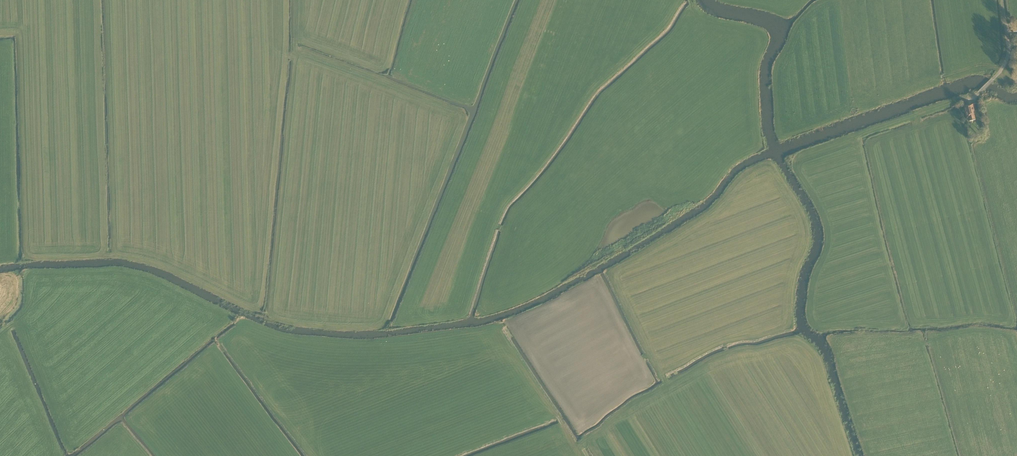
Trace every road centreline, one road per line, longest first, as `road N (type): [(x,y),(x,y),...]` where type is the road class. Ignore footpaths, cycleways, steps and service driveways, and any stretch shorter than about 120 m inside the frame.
road 1 (residential): [(956,102),(977,96),(1005,64),(1003,0)]

